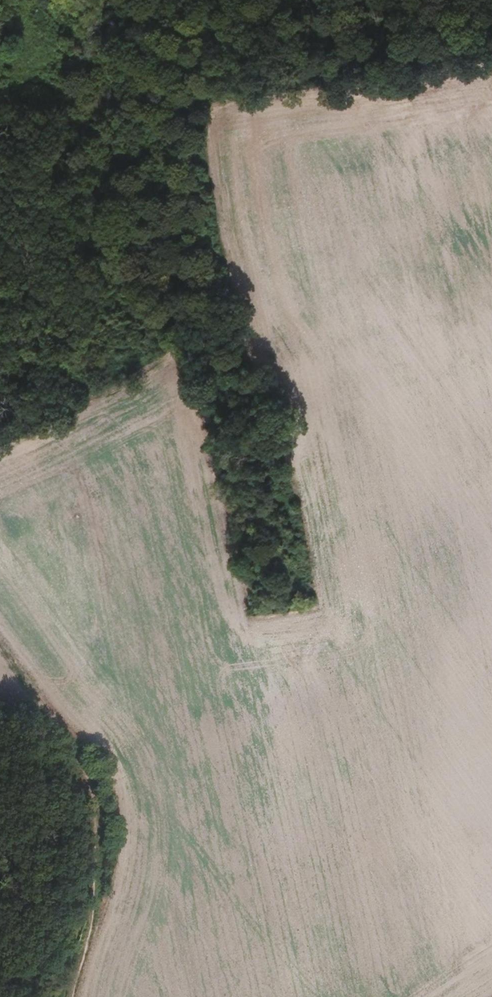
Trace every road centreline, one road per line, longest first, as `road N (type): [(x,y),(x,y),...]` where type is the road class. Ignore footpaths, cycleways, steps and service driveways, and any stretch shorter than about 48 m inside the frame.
road 1 (track): [(0,633),(67,748),(103,843),(93,937),(72,996)]

